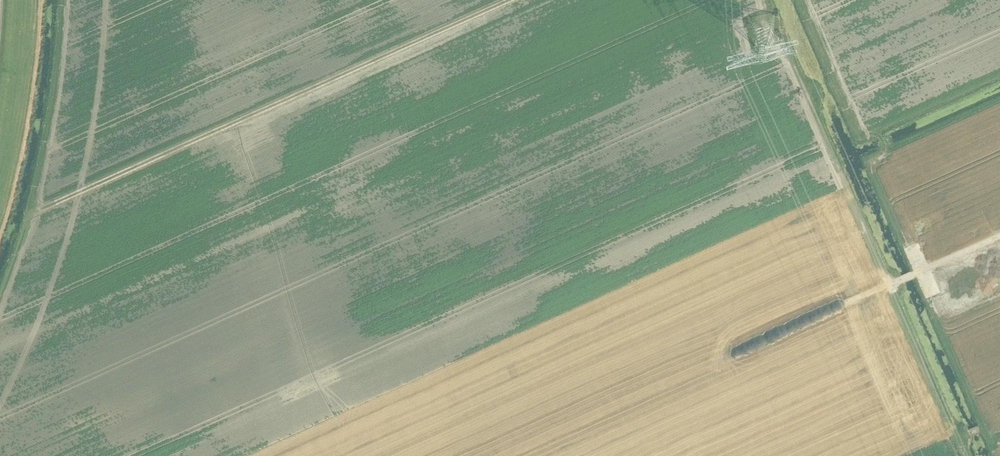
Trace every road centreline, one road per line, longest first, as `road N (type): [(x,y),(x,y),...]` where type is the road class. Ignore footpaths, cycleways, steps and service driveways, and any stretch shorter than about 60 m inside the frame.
road 1 (track): [(510,455),(999,238)]
road 2 (track): [(38,214),(511,0)]

